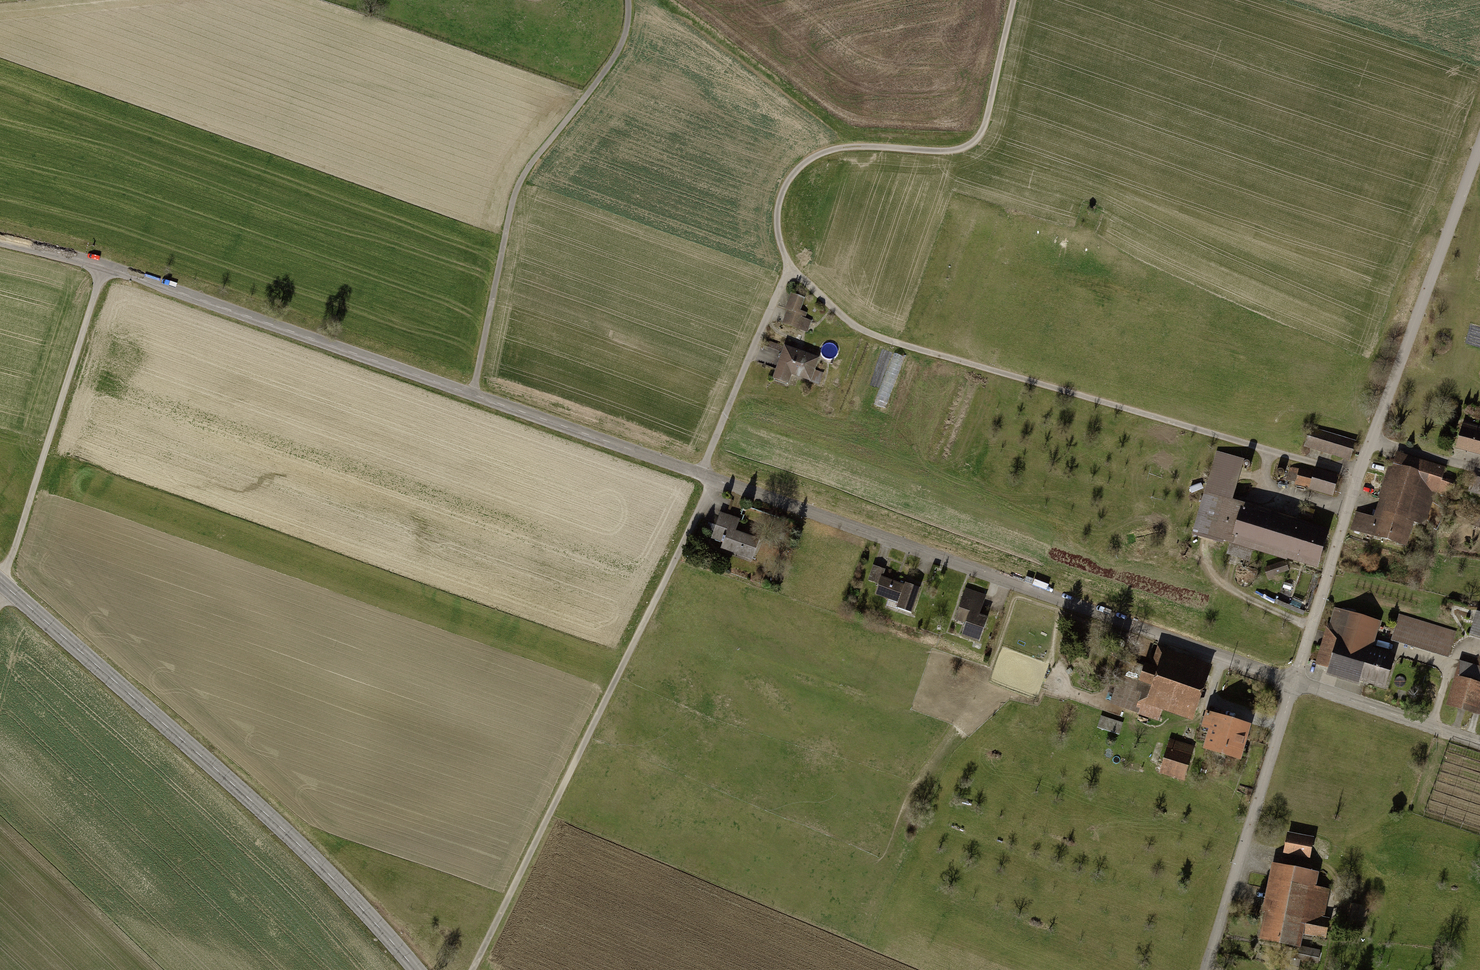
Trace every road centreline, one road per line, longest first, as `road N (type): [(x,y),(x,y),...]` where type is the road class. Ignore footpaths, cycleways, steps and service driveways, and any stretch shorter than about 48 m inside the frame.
road 1 (unclassified): [(0,243),(102,268),(1294,682)]
road 2 (track): [(1357,476),(881,338),(840,314),(790,267),(778,219),(789,179),(805,164),(852,147),(950,152),(972,144),(985,127),(1013,0)]
road 3 (track): [(790,267),(705,464),(708,495),(473,969)]
road 4 (unclassified): [(1479,144),(1357,476),(1294,682)]
road 5 (tertiary): [(415,969),(252,802),(0,582)]
road 6 (track): [(628,0),(623,44),(512,200),(472,396)]
road 7 (track): [(102,268),(0,600)]
road 8 (unclassified): [(1294,682),(1205,969)]
road 9 (unclassified): [(1294,682),(1479,743)]

